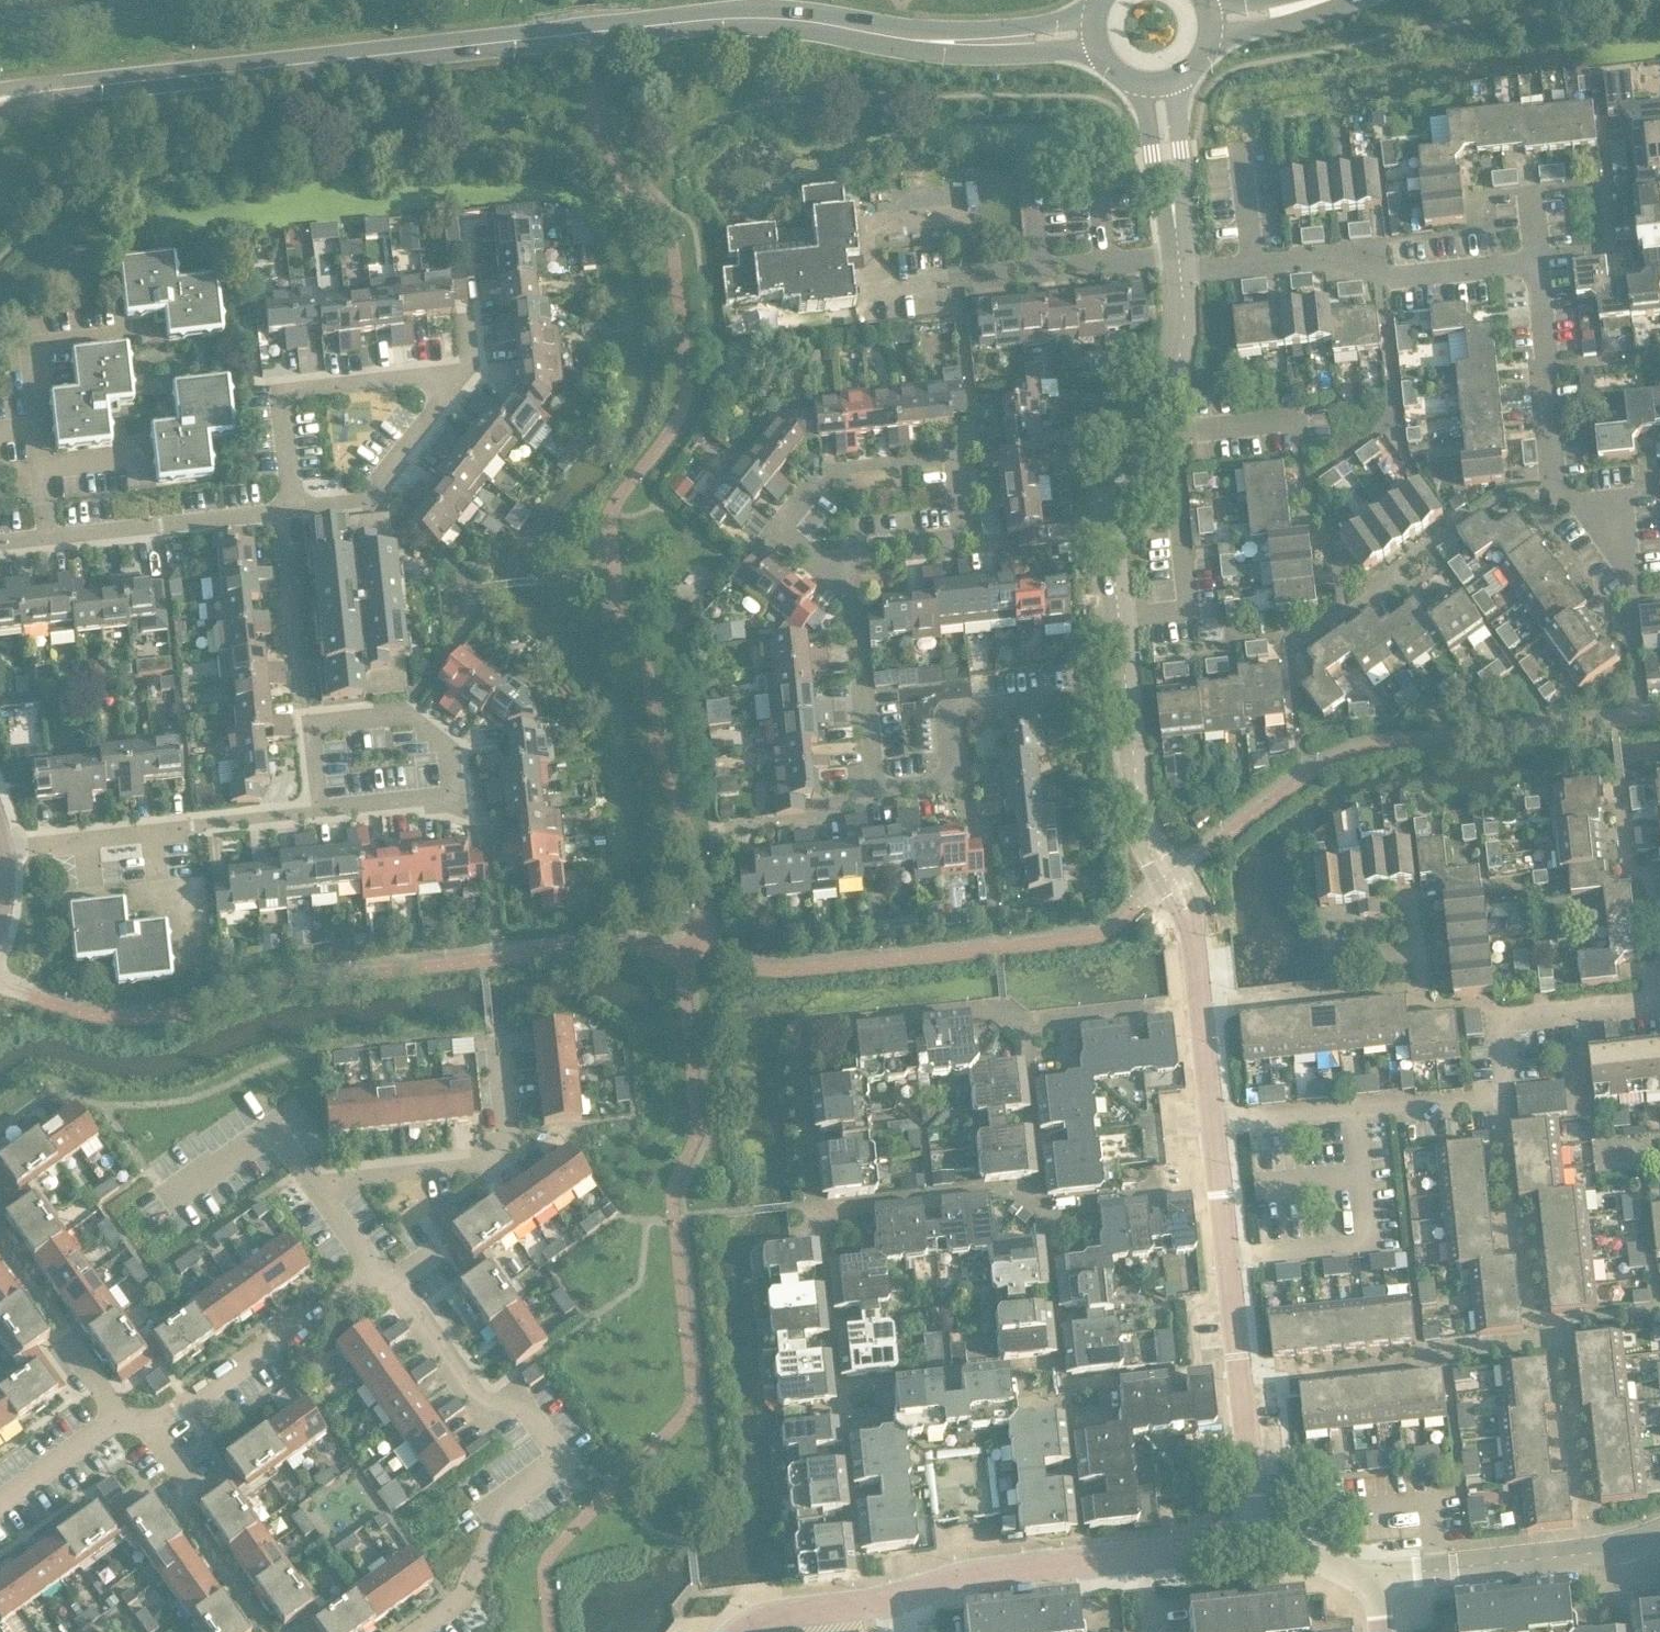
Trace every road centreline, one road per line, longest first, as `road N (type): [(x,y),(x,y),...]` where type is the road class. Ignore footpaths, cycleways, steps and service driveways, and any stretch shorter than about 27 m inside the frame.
road 1 (tertiary): [(954,43),(721,18),(20,93)]
road 2 (tertiary): [(742,1631),(774,1616),(861,1608),(972,1577),(1232,1548),(1252,1529)]
road 3 (residential): [(418,1631),(462,1602),(501,1506),(563,1461),(520,1400),(491,1421),(391,1284)]
road 4 (tertiary): [(1117,620),(1109,514),(1115,480),(1124,448),(1177,367),(1185,338),(1181,266)]
road 5 (residential): [(1117,620),(1189,613),(1173,462),(1180,444),(1200,432),(1301,421)]
road 6 (residential): [(1181,266),(1323,258),(1401,279),(1537,264)]
road 7 (residential): [(1637,592),(1581,508),(1556,490),(1537,264)]
road 8 (tertiary): [(1200,1009),(1188,916),(1148,842),(1124,691)]
road 9 (residential): [(2,852),(323,811)]
road 10 (residential): [(323,811),(451,796),(446,747),(405,714),(314,726)]
road 11 (residential): [(456,377),(281,395),(291,493),(278,512)]
road 12 (residential): [(1373,1578),(1587,1554),(1659,1534)]
road 13 (residential): [(151,1430),(380,1269)]
road 14 (residential): [(0,543),(278,512)]
road 15 (residential): [(953,459),(821,475),(777,530),(834,569)]
road 16 (tertiary): [(1252,1529),(1228,1258)]
road 17 (residential): [(325,1195),(356,1179),(484,1165),(508,1141),(503,1069)]
road 18 (residential): [(960,323),(956,280),(1181,266)]
road 19 (residential): [(1493,1099),(1509,1233),(1524,1253),(1533,1348)]
road 20 (residential): [(1124,691),(947,712),(955,786)]
road 21 (residential): [(278,512),(378,497),(456,377)]
road 22 (residential): [(872,795),(853,598),(834,569)]
road 23 (residential): [(1200,1009),(1424,987)]
road 24 (residential): [(1228,1258),(1375,1245),(1366,1173)]
road 25 (residential): [(325,1195),(276,1124),(167,1199)]
road 26 (residential): [(834,569),(860,550),(963,538),(953,459)]
road 27 (residential): [(872,795),(820,821),(717,833)]
road 28 (residential): [(1659,935),(1653,882),(1628,867),(1621,793)]
road 29 (residential): [(1505,1022),(1659,1007)]
road 30 (residential): [(0,1503),(119,1420)]
road 31 (residential): [(994,922),(985,842),(955,786)]
road 32 (residential): [(1216,1126),(1359,1112)]
road 33 (tertiary): [(954,43),(1097,49)]
road 34 (tertiary): [(1094,17),(954,43)]
road 35 (residential): [(1359,1112),(1493,1099)]
road 36 (tertiary): [(1228,1258),(1216,1126)]
road 37 (residential): [(1252,1529),(1373,1578)]
road 38 (residential): [(456,377),(478,352),(469,264)]
road 39 (tertiary): [(1209,33),(1326,0)]

